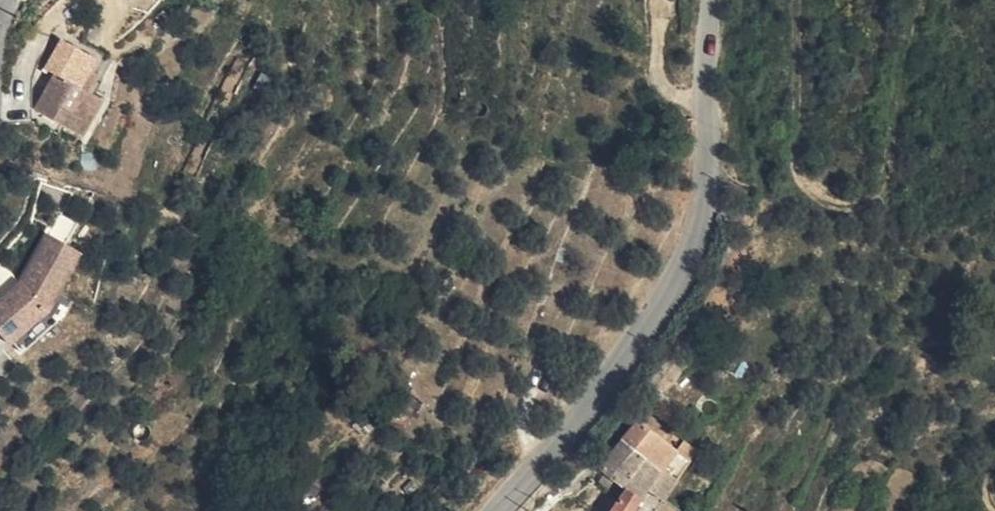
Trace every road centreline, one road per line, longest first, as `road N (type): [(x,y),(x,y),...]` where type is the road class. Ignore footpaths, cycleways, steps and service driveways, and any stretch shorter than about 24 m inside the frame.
road 1 (tertiary): [(498,510),(586,411),(691,255),(706,190),(717,0)]

